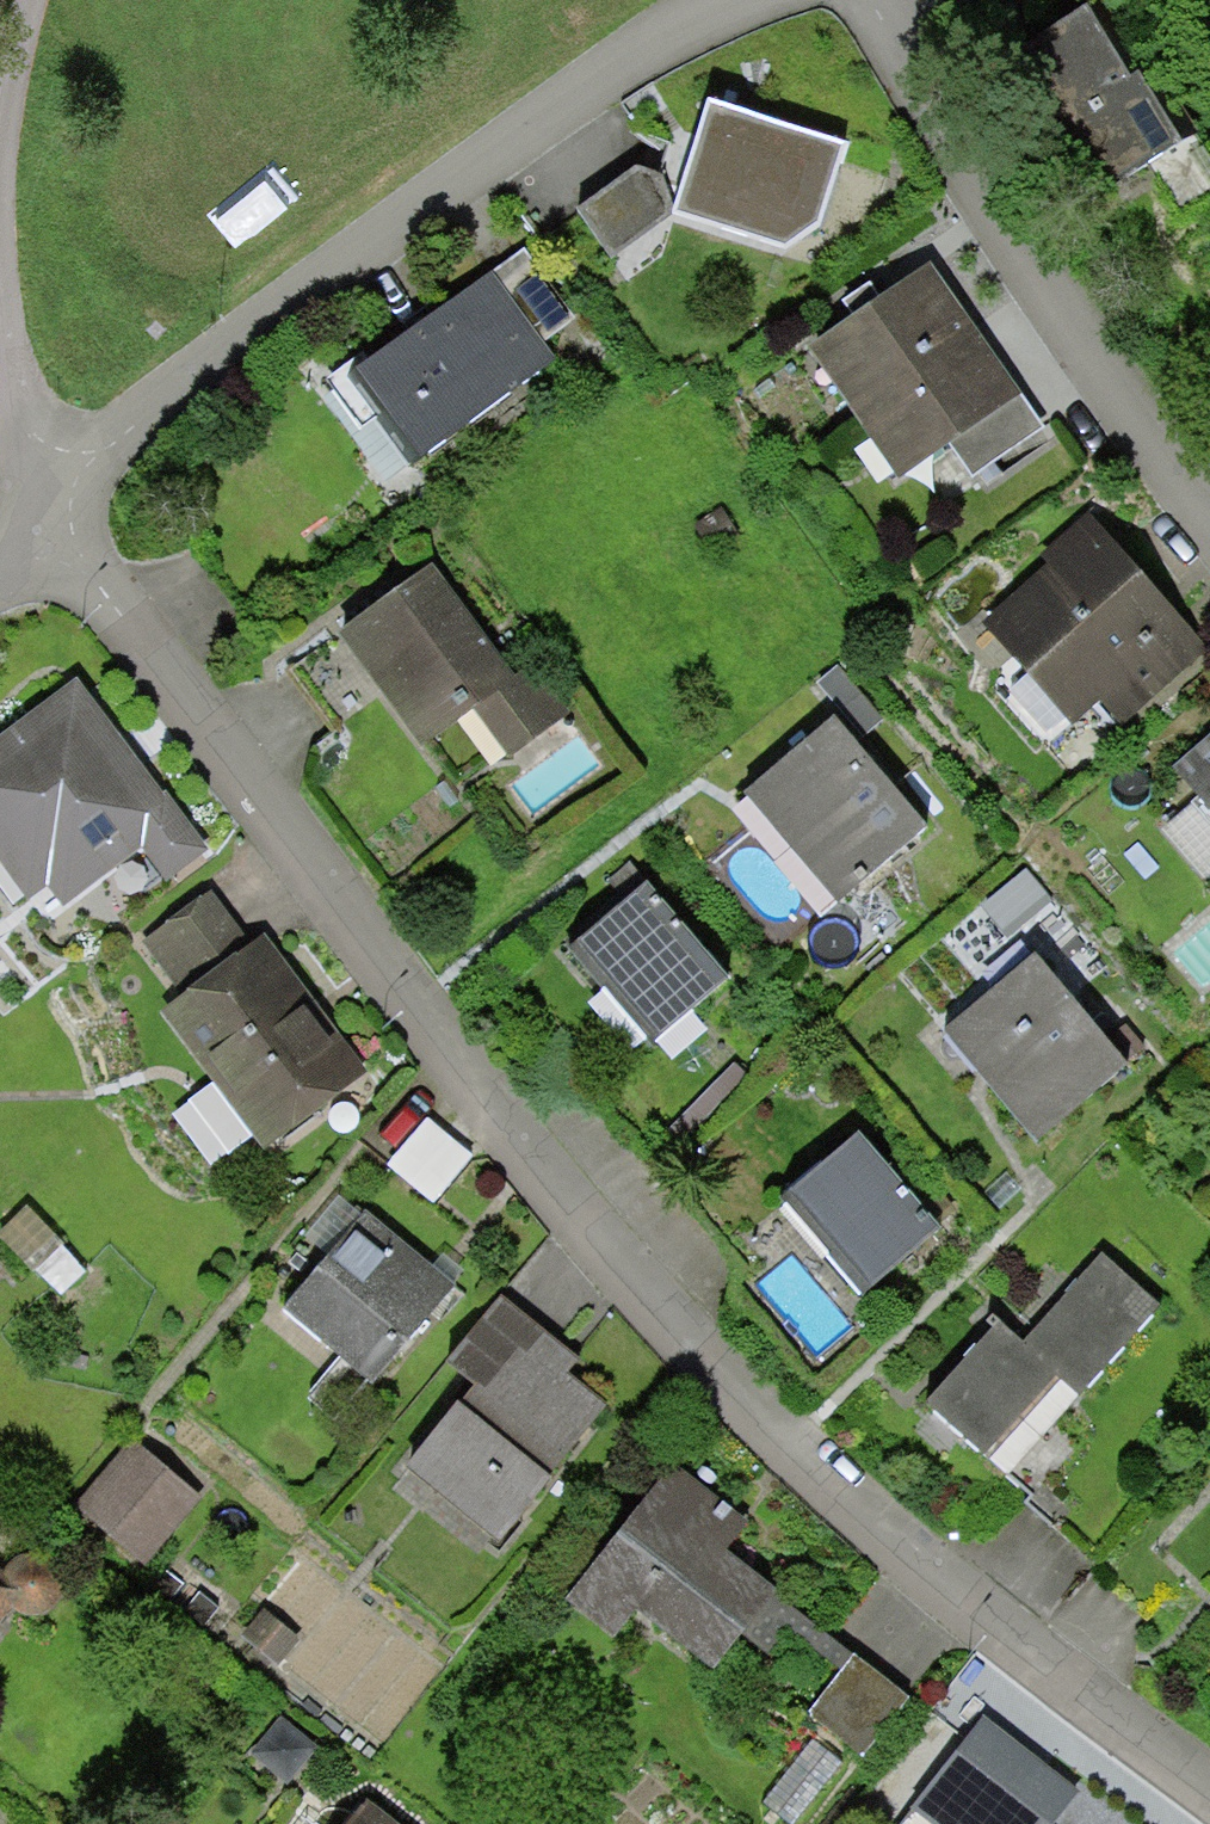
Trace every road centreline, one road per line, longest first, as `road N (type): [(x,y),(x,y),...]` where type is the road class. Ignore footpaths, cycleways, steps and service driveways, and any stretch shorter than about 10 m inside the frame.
road 1 (residential): [(46,523),(619,1260),(1023,1655),(1209,1786)]
road 2 (residential): [(46,523),(105,461),(577,111),(714,30),(782,0)]
road 3 (residential): [(868,0),(1037,278),(1209,502)]

